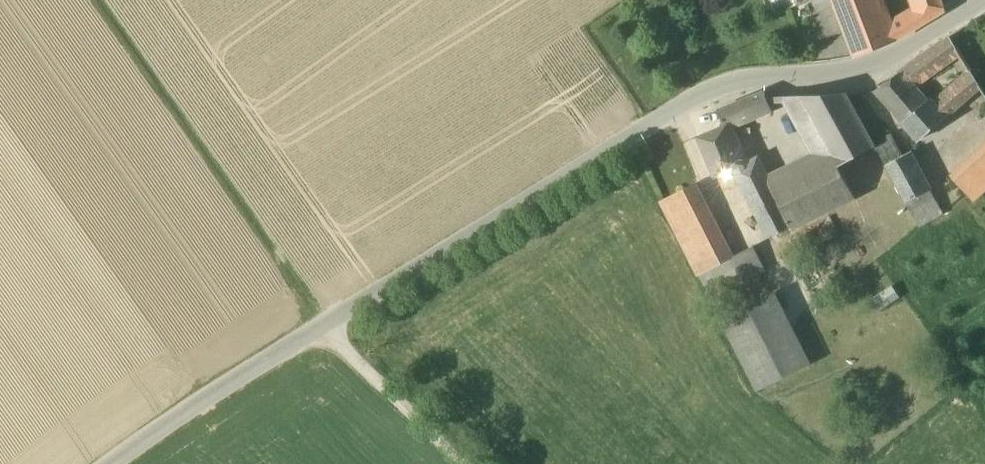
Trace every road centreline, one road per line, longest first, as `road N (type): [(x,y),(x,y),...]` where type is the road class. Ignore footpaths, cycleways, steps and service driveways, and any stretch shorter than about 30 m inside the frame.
road 1 (residential): [(959,15),(899,56),(850,76),(781,78),(697,95),(321,326),(114,463)]
road 2 (track): [(94,0),(321,326)]
road 3 (track): [(464,463),(321,326)]

